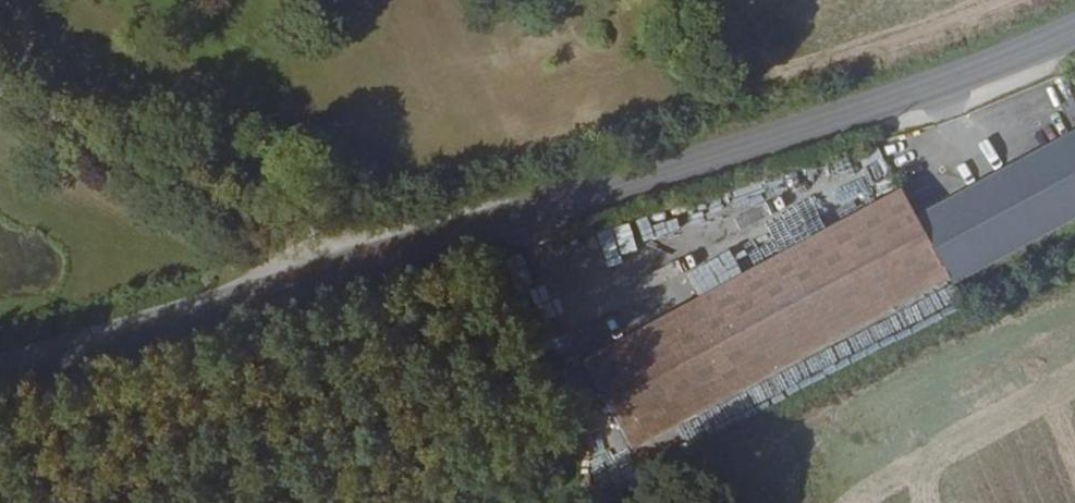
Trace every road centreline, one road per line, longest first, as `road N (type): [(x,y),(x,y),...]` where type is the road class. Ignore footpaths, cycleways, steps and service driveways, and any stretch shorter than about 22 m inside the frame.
road 1 (tertiary): [(1074,24),(1028,50),(828,119),(0,365)]
road 2 (track): [(0,96),(285,237),(303,275)]

